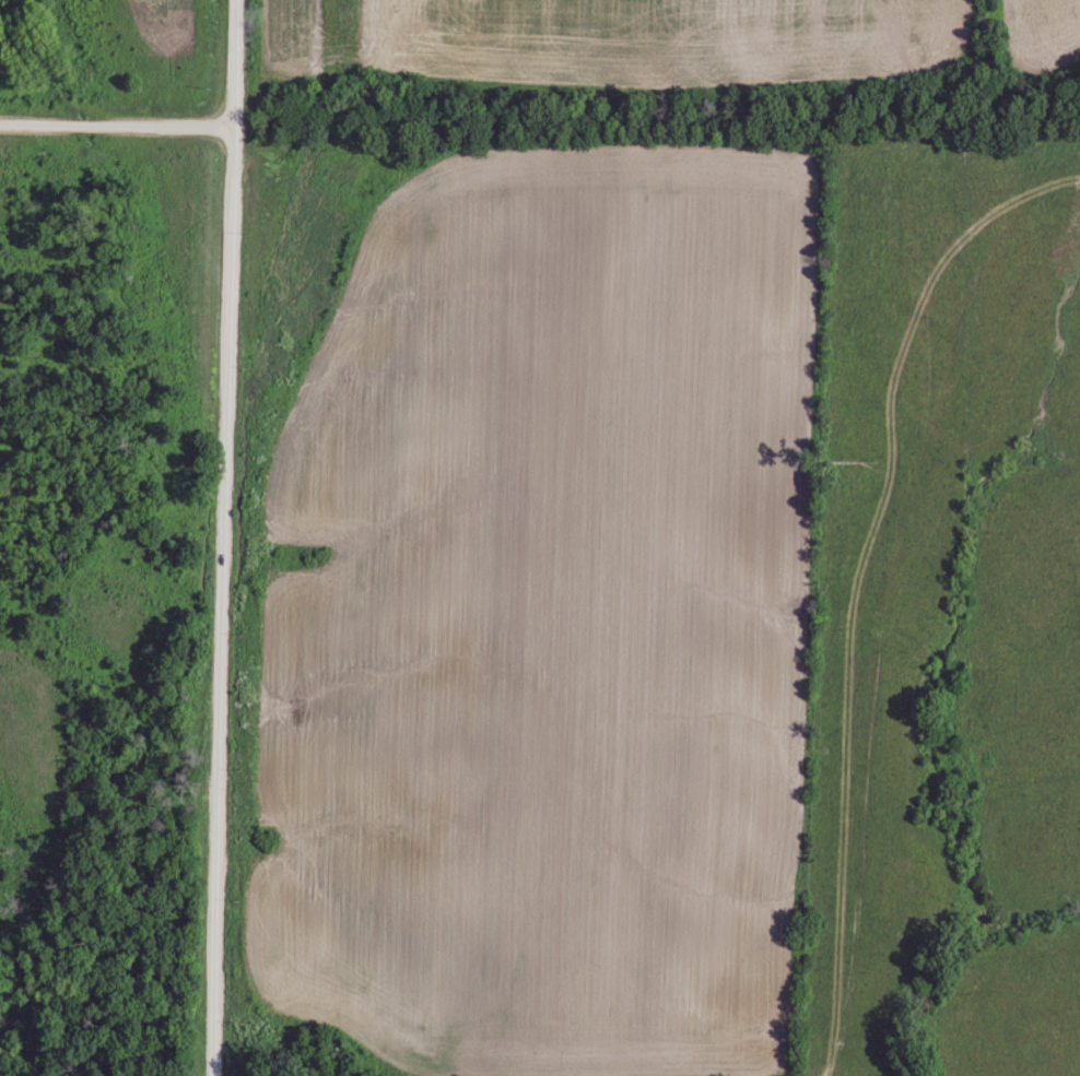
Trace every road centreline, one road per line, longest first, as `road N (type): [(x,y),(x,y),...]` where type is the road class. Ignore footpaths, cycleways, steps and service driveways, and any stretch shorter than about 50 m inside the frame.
road 1 (residential): [(218,1075),(234,0)]
road 2 (residential): [(232,128),(0,126)]

